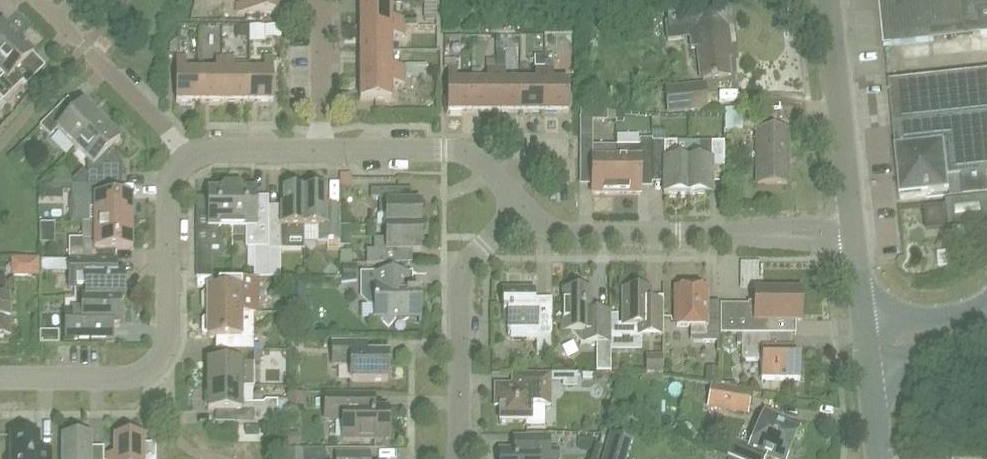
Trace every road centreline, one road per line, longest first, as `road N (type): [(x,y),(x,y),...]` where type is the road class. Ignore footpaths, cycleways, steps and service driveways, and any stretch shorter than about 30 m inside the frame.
road 1 (residential): [(189,159),(166,194),(167,339),(160,356),(120,379),(0,378)]
road 2 (residential): [(851,235),(569,236),(524,207)]
road 3 (residential): [(457,458),(463,272),(524,207)]
road 4 (unclassified): [(851,235),(826,0)]
road 5 (residential): [(524,207),(458,152),(320,151)]
road 6 (residential): [(320,151),(319,0)]
road 7 (residential): [(320,151),(189,159)]
road 8 (unclassified): [(864,343),(923,336),(986,312)]
road 9 (residential): [(189,159),(106,71)]

